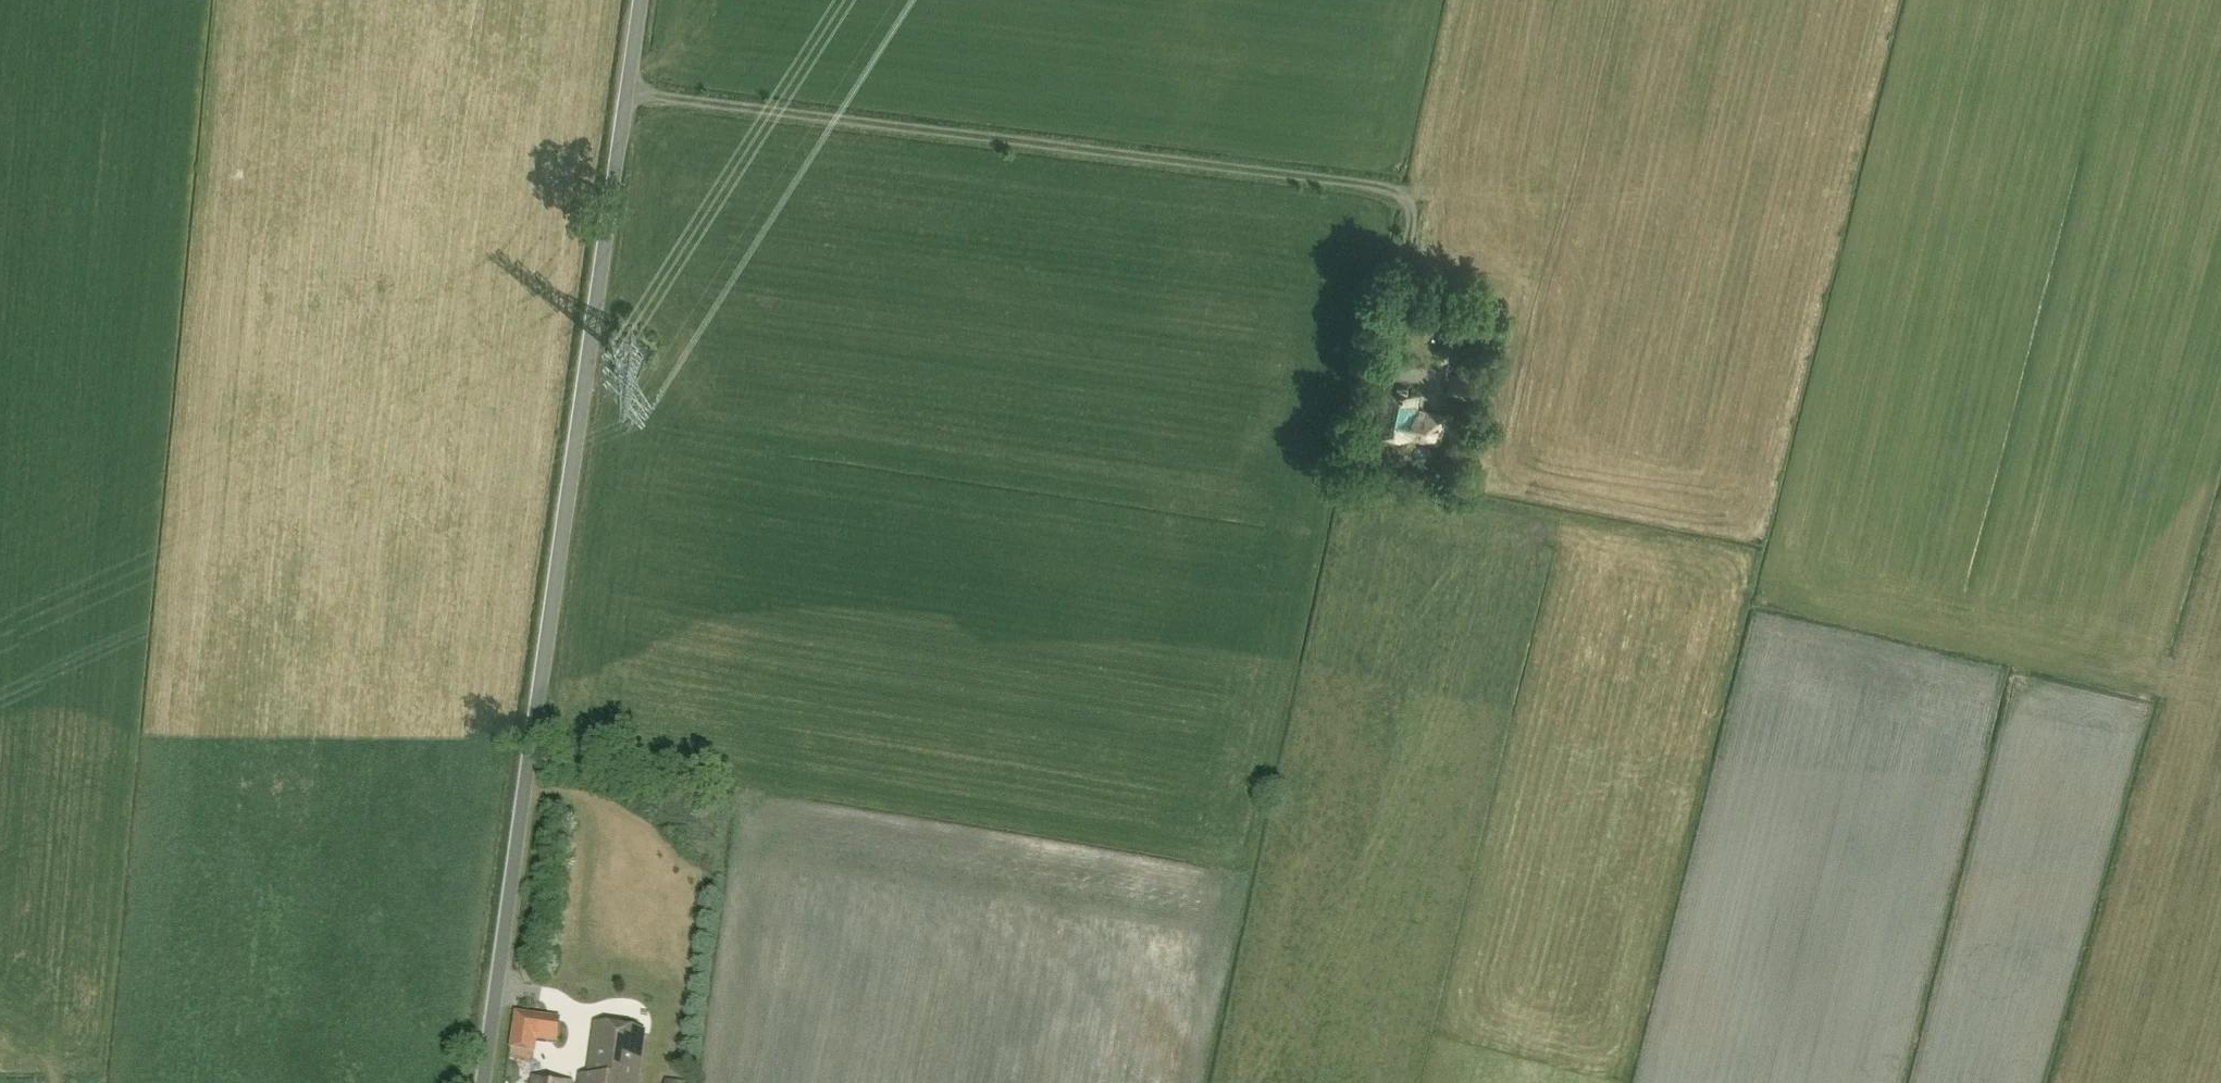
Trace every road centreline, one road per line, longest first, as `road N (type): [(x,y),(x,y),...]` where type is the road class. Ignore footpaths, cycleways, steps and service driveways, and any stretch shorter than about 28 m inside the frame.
road 1 (unclassified): [(482,1082),(638,0)]
road 2 (track): [(625,93),(1383,189),(1402,202),(1410,225),(1381,371)]

